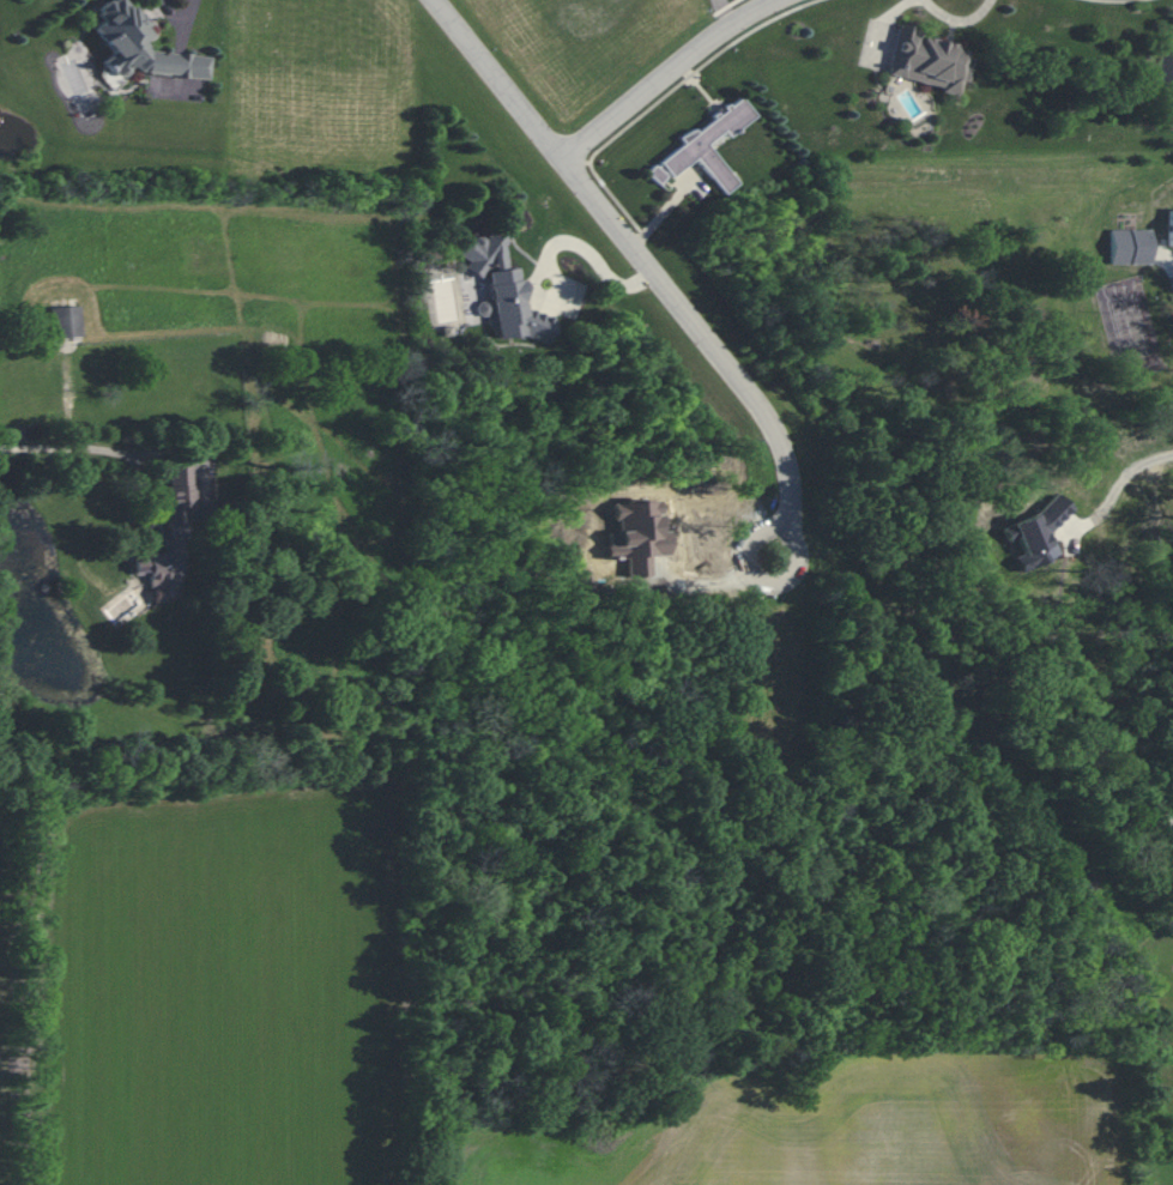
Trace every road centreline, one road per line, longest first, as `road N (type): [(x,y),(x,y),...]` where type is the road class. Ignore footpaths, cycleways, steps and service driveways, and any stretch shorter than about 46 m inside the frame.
road 1 (residential): [(772,557),(796,488),(782,433),(441,0)]
road 2 (residential): [(563,162),(711,40),(781,0)]

